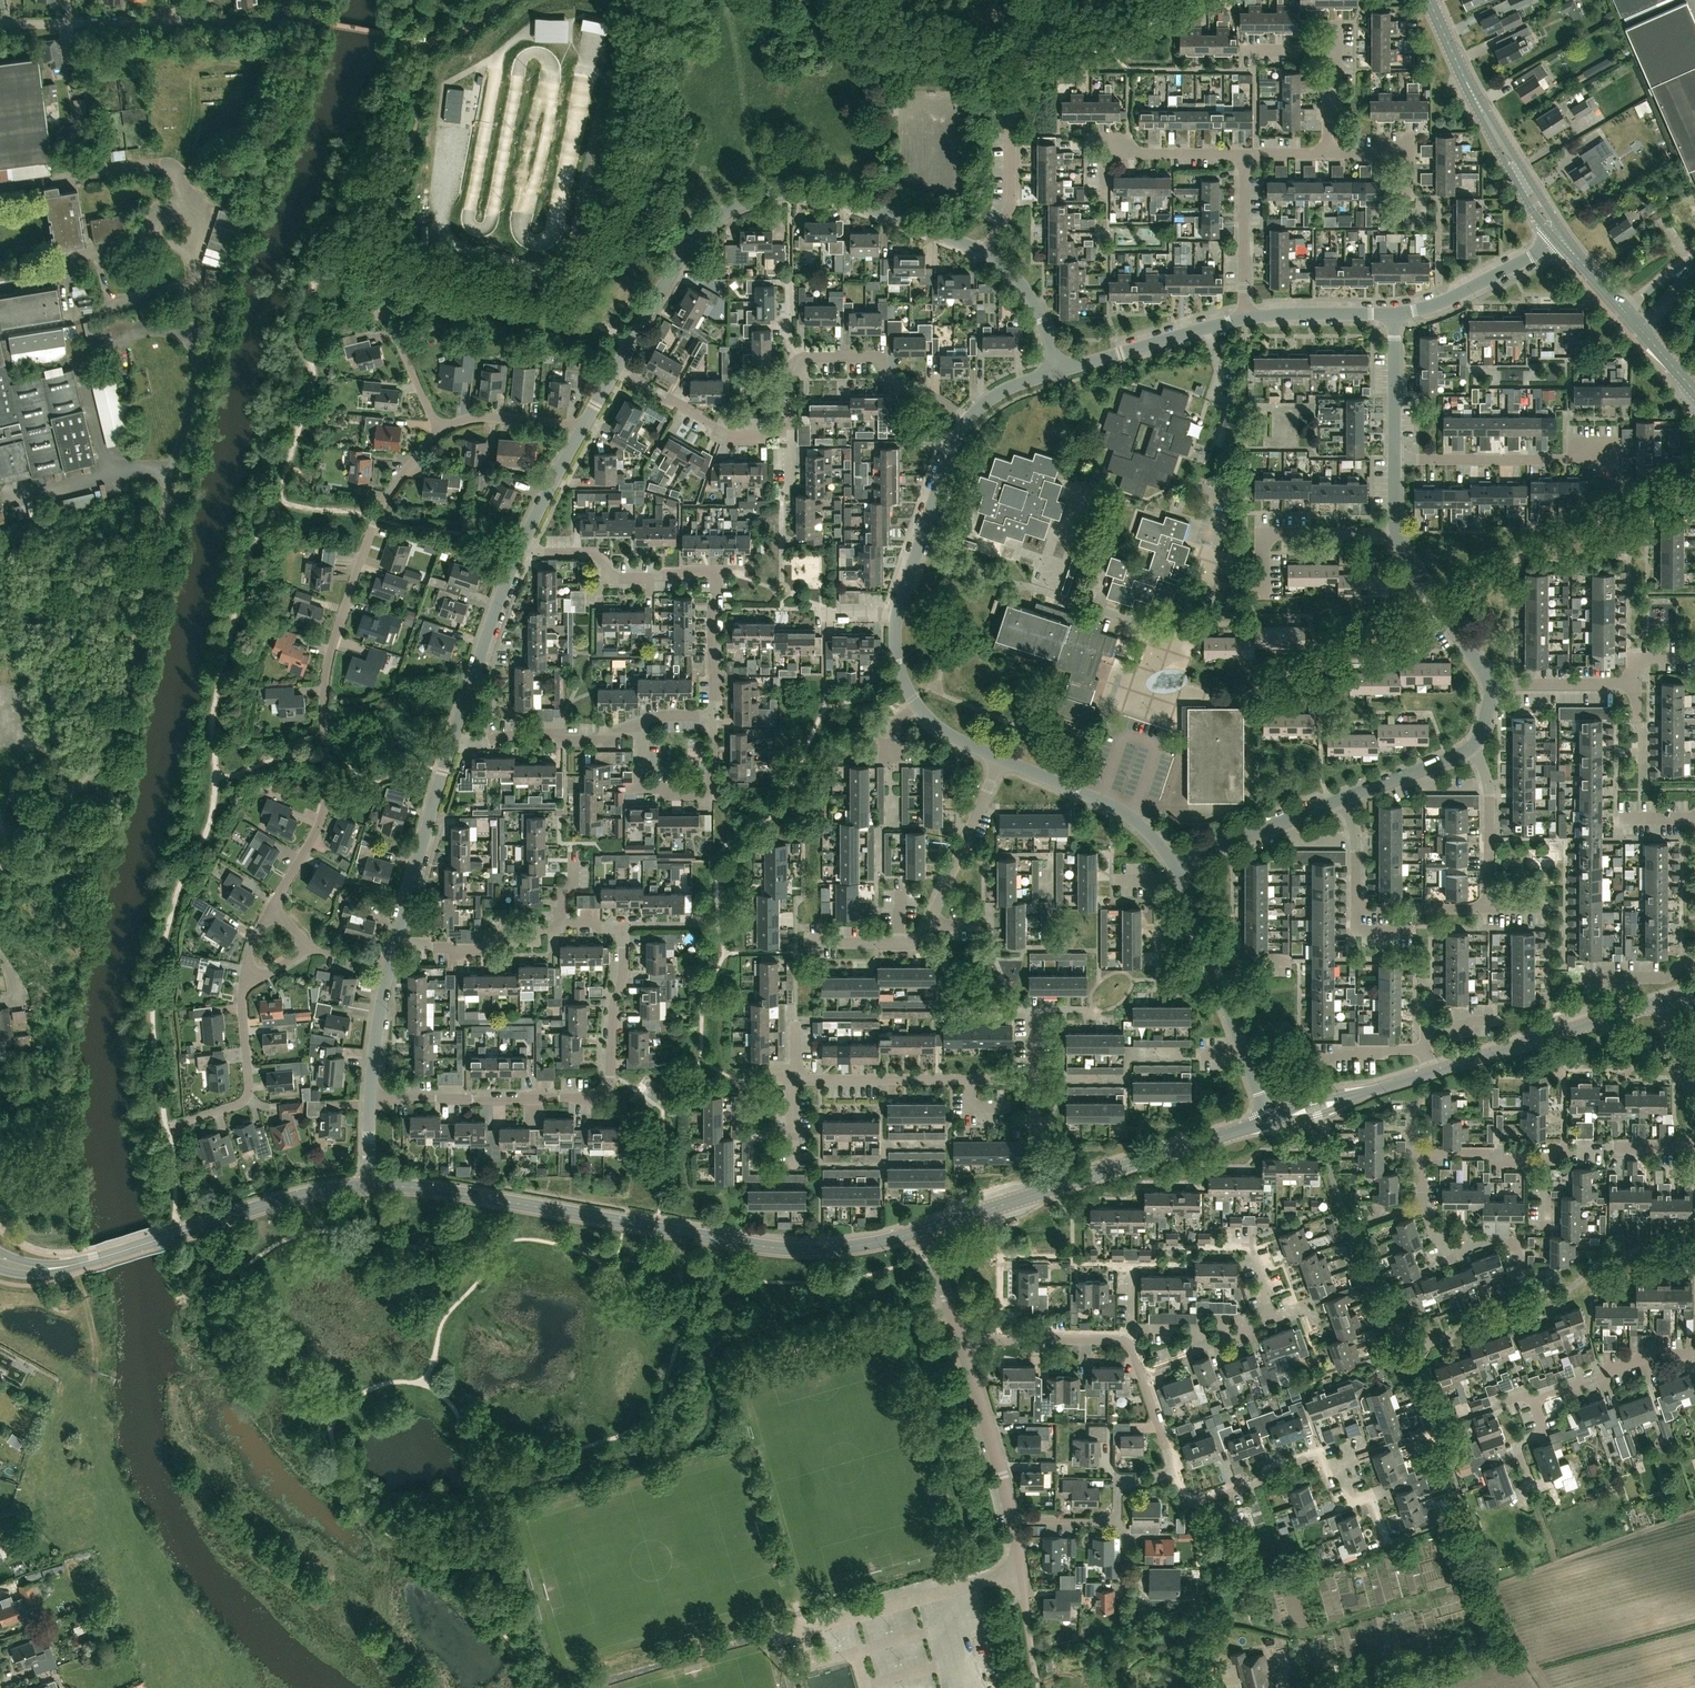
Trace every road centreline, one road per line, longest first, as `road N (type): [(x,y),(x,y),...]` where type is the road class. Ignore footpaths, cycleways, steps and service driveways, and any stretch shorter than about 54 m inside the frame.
road 1 (tertiary): [(926,1230),(855,1247),(784,1249),(438,1191),(367,1187)]
road 2 (residential): [(273,906),(323,821),(329,656),(375,520),(440,430)]
road 3 (residential): [(618,366),(688,249),(707,227),(758,199),(840,197),(983,252)]
road 4 (residential): [(371,1099),(601,1093),(627,925)]
road 5 (residential): [(813,927),(813,943),(920,938),(1000,761)]
road 6 (tertiary): [(367,1187),(285,1199),(62,1267)]
road 7 (residential): [(311,20),(0,25)]
road 8 (residential): [(1355,909),(1489,909),(1489,788),(1471,747)]
road 9 (residential): [(1023,1092),(1009,1082),(791,1080),(791,1021)]
road 10 (residential): [(983,252),(1010,210),(1018,77),(1049,28),(1094,0)]
road 11 (track): [(440,208),(452,243),(532,270),(579,313),(633,340)]
road 12 (tertiary): [(1434,1072),(1662,1002)]
road 13 (residential): [(1395,460),(1618,457)]
road 14 (tertiary): [(1057,1188),(1267,1122)]
road 15 (residential): [(394,948),(455,739)]
road 16 (residential): [(637,724),(636,784),(704,798),(713,788),(712,715)]
road 17 (residential): [(898,614),(969,418)]
road 18 (residential): [(717,572),(618,578),(593,553),(520,549)]
road 19 (residential): [(1171,865),(1133,818),(1000,761)]
road 20 (track): [(1232,1615),(1302,1633),(1429,1596)]
road 21 (residential): [(455,739),(520,549)]
road 22 (residential): [(618,366),(637,386),(731,437),(756,437),(792,422)]
road 23 (residential): [(1055,370),(1245,320)]
road 24 (residential): [(1242,1046),(1171,865)]
road 25 (tertiary): [(1463,75),(1522,192),(1558,243)]
road 26 (tertiary): [(1566,238),(1463,75)]
road 27 (residential): [(969,418),(884,376),(880,358),(802,359)]
road 28 (residential): [(1012,1520),(959,1338)]
road 29 (residential): [(174,1125),(246,1098),(244,987)]
road 30 (residential): [(1176,1473),(1185,1496),(1200,1500),(1316,1454),(1337,1463)]
road 31 (residential): [(455,739),(591,739),(637,724)]
road 32 (residential): [(1171,865),(1343,799)]
road 33 (residential): [(1394,313),(1432,305),(1558,243)]
road 34 (residential): [(1491,685),(1396,533)]
road 35 (residential): [(394,948),(496,949),(508,934),(562,923)]
road 36 (residential): [(1534,1400),(1663,1353),(1694,1354)]
road 37 (residential): [(1245,320),(1242,154)]
road 38 (residential): [(1522,1270),(1509,1241),(1443,1253),(1423,1203)]
road 39 (residential): [(1245,320),(1394,313)]
road 40 (residential): [(1395,460),(1394,313)]
road 41 (residential): [(440,430),(490,417),(582,429)]
road 42 (residential): [(983,252),(1032,306),(1055,370)]
road 43 (residential): [(1141,1373),(1271,1321)]
road 44 (residential): [(1343,799),(1471,747)]
road 45 (residential): [(1629,679),(1491,685)]
road 46 (residential): [(1104,154),(1242,154)]
road 47 (tertiary): [(926,1230),(1057,1188)]
road 48 (residential): [(371,1099),(390,963)]
road 49 (residential): [(440,430),(385,306)]
road 50 (residential): [(520,549),(582,429)]
road 51 (residential): [(1263,533),(1396,533)]
road 52 (residential): [(1410,200),(1410,154),(1328,154)]
road 53 (residential): [(1546,1164),(1487,1152),(1420,1151)]
road 54 (residential): [(1126,1341),(1001,1338)]
road 55 (residential): [(782,545),(792,422)]
road 56 (residential): [(1534,1503),(1518,1447),(1543,1425),(1534,1400)]

